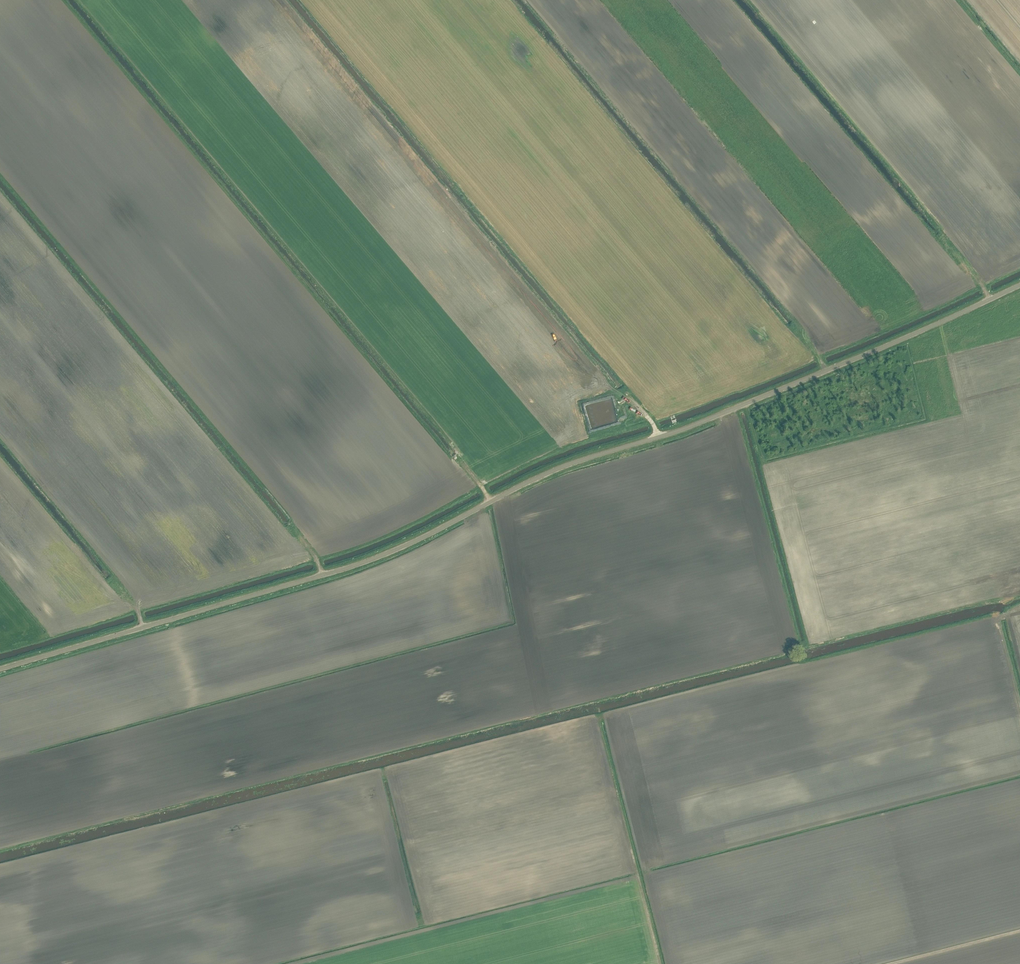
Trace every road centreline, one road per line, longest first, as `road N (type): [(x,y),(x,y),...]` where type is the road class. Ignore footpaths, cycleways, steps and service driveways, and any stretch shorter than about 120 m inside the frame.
road 1 (unclassified): [(0,669),(370,559),(572,464),(699,423),(1019,285)]

